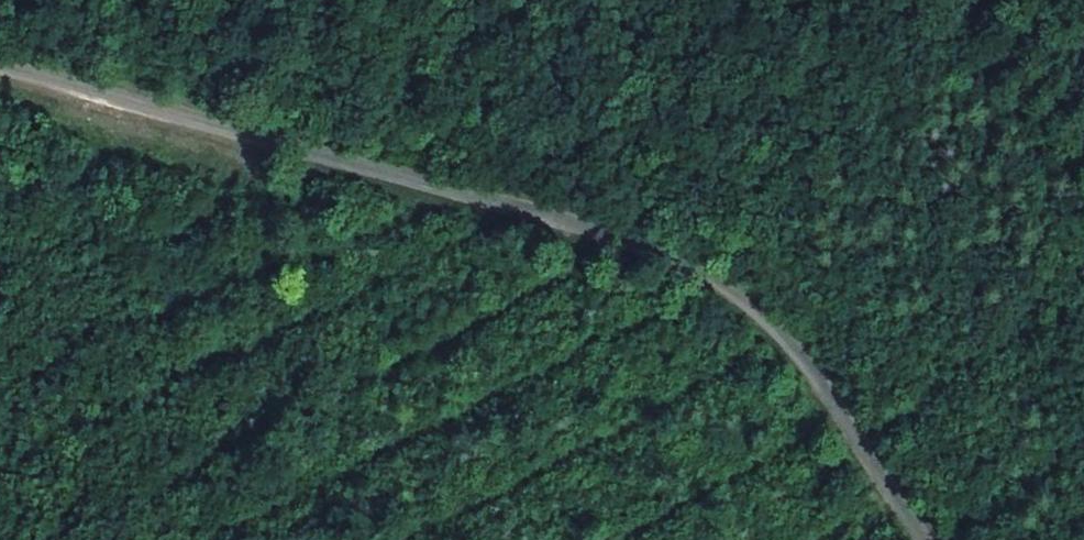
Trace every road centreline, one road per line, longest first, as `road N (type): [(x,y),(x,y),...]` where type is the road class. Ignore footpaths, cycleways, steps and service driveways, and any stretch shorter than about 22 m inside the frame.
road 1 (track): [(925,539),(803,360),(744,298),(688,264),(612,232),(0,65)]

